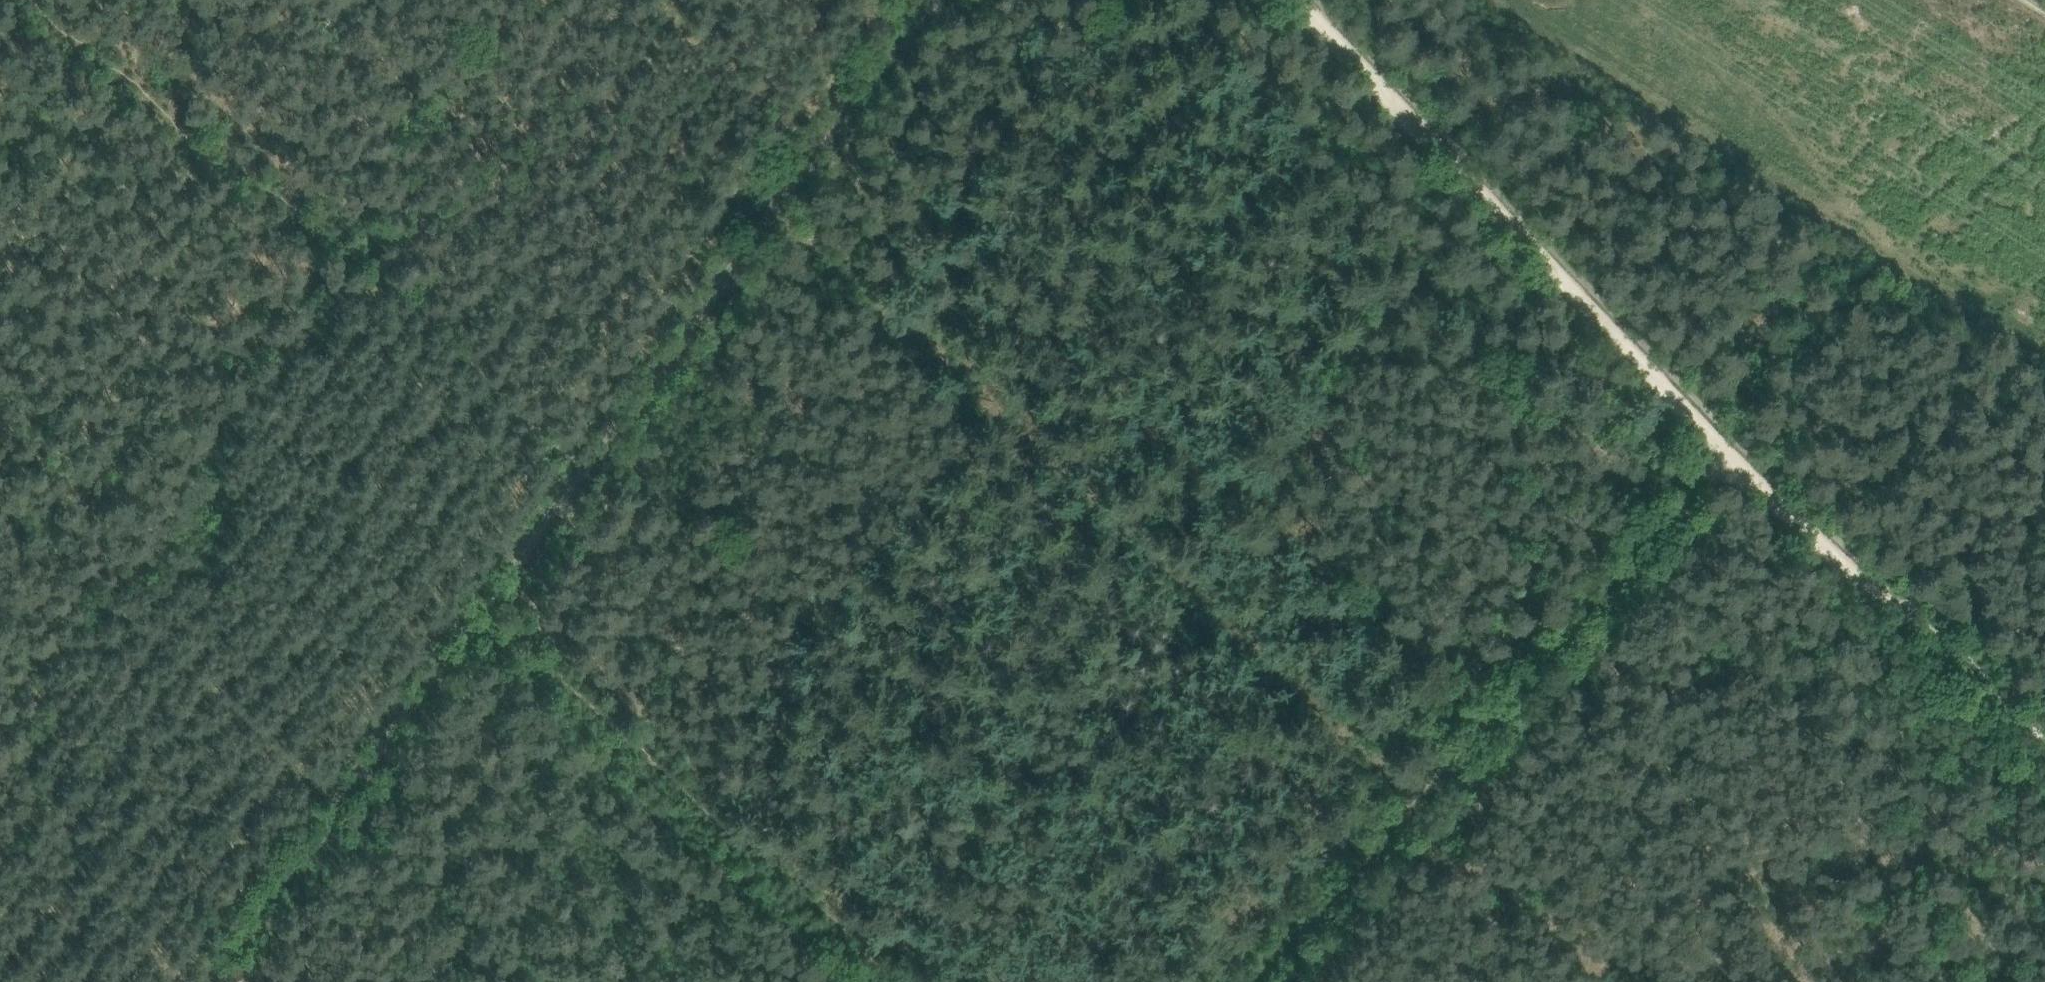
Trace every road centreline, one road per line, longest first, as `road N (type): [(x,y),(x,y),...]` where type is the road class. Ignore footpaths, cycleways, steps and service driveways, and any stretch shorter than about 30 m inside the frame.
road 1 (track): [(1297,0),(1744,455),(2044,737)]
road 2 (track): [(203,981),(589,452)]
road 3 (track): [(589,452),(928,0)]

